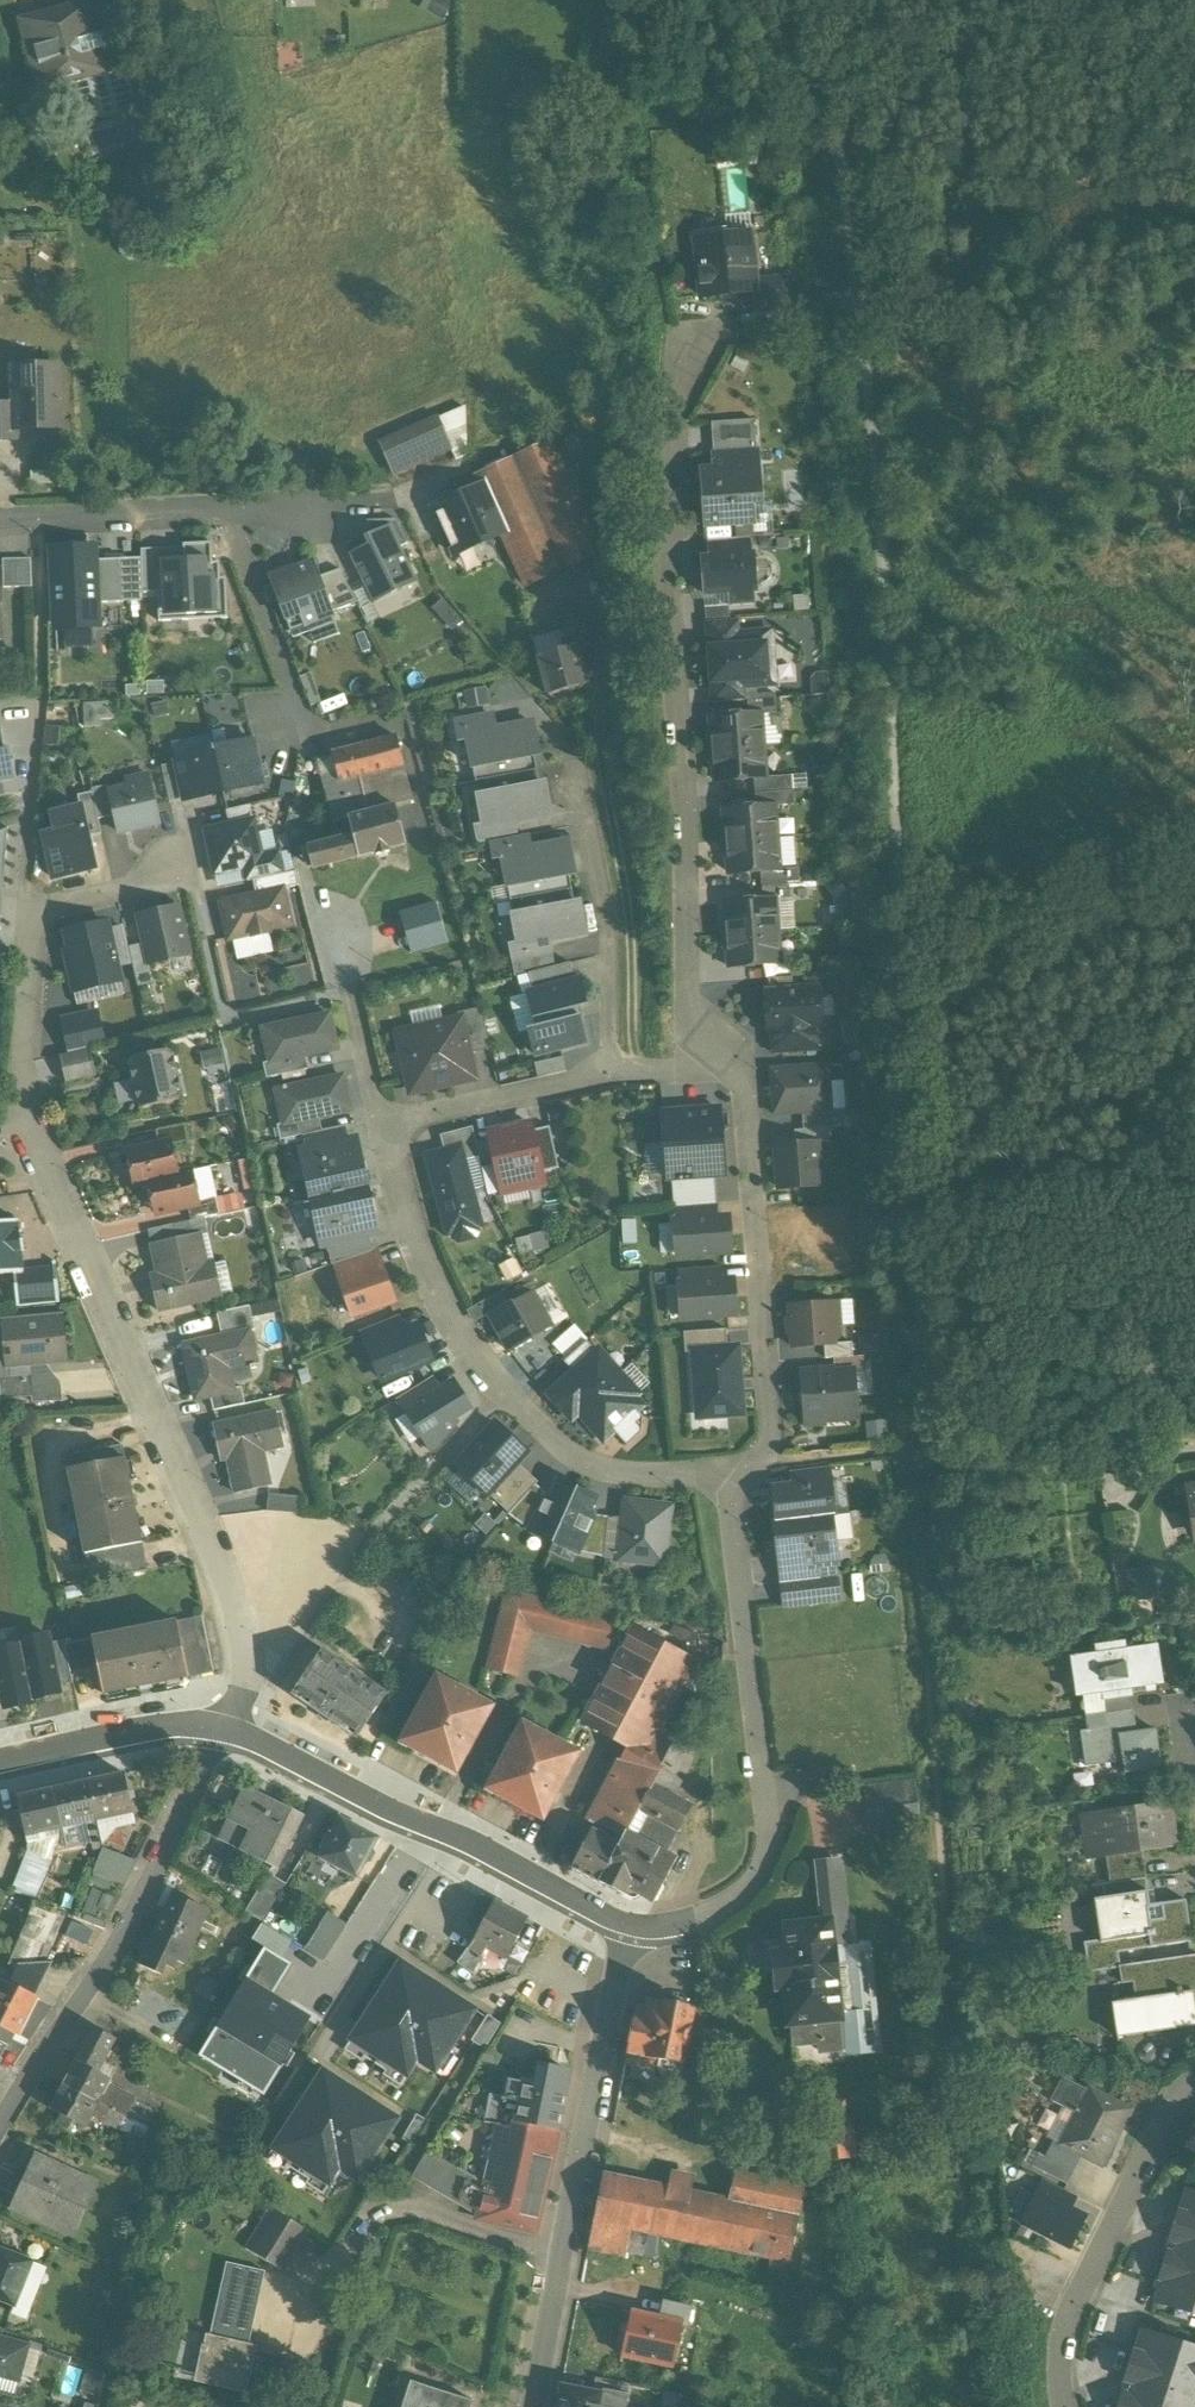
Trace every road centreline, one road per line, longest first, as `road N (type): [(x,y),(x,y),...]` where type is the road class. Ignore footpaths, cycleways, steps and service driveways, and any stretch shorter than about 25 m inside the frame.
road 1 (track): [(847,212),(888,659),(907,1156),(919,1245)]
road 2 (residential): [(223,1727),(243,1697),(226,1583),(47,1164),(21,1076),(28,914),(184,879)]
road 3 (track): [(901,1450),(940,1800),(968,2406)]
road 4 (residential): [(694,351),(679,567),(694,1018),(745,1072)]
road 5 (residential): [(382,1124),(424,1256),(461,1333),(504,1394),(568,1452),(610,1470),(687,1476),(737,1490)]
road 6 (residential): [(737,1490),(733,1524),(769,1839),(755,1882),(716,1914),(672,1932),(623,1933)]
road 7 (residential): [(623,1933),(529,2406)]
road 8 (residential): [(0,2122),(106,1964),(223,1727)]
road 9 (residential): [(223,1727),(623,1933)]
road 10 (residential): [(745,1072),(769,1430),(761,1465),(737,1490)]
road 11 (residential): [(0,524),(380,500)]
road 12 (residential): [(611,1077),(606,926),(575,762),(548,721)]
road 13 (residential): [(1194,2087),(1179,2102),(1075,2295),(1063,2341),(1064,2406)]
road 14 (track): [(958,1440),(988,1467),(1016,1474),(1194,1449)]
road 15 (residential): [(611,1077),(382,1124)]
road 16 (residential): [(0,1766),(186,1725),(223,1727)]
road 17 (track): [(819,0),(847,212)]
road 18 (track): [(919,1245),(958,1440)]
road 19 (residential): [(382,1124),(350,990)]
road 20 (residential): [(745,1072),(611,1077)]

